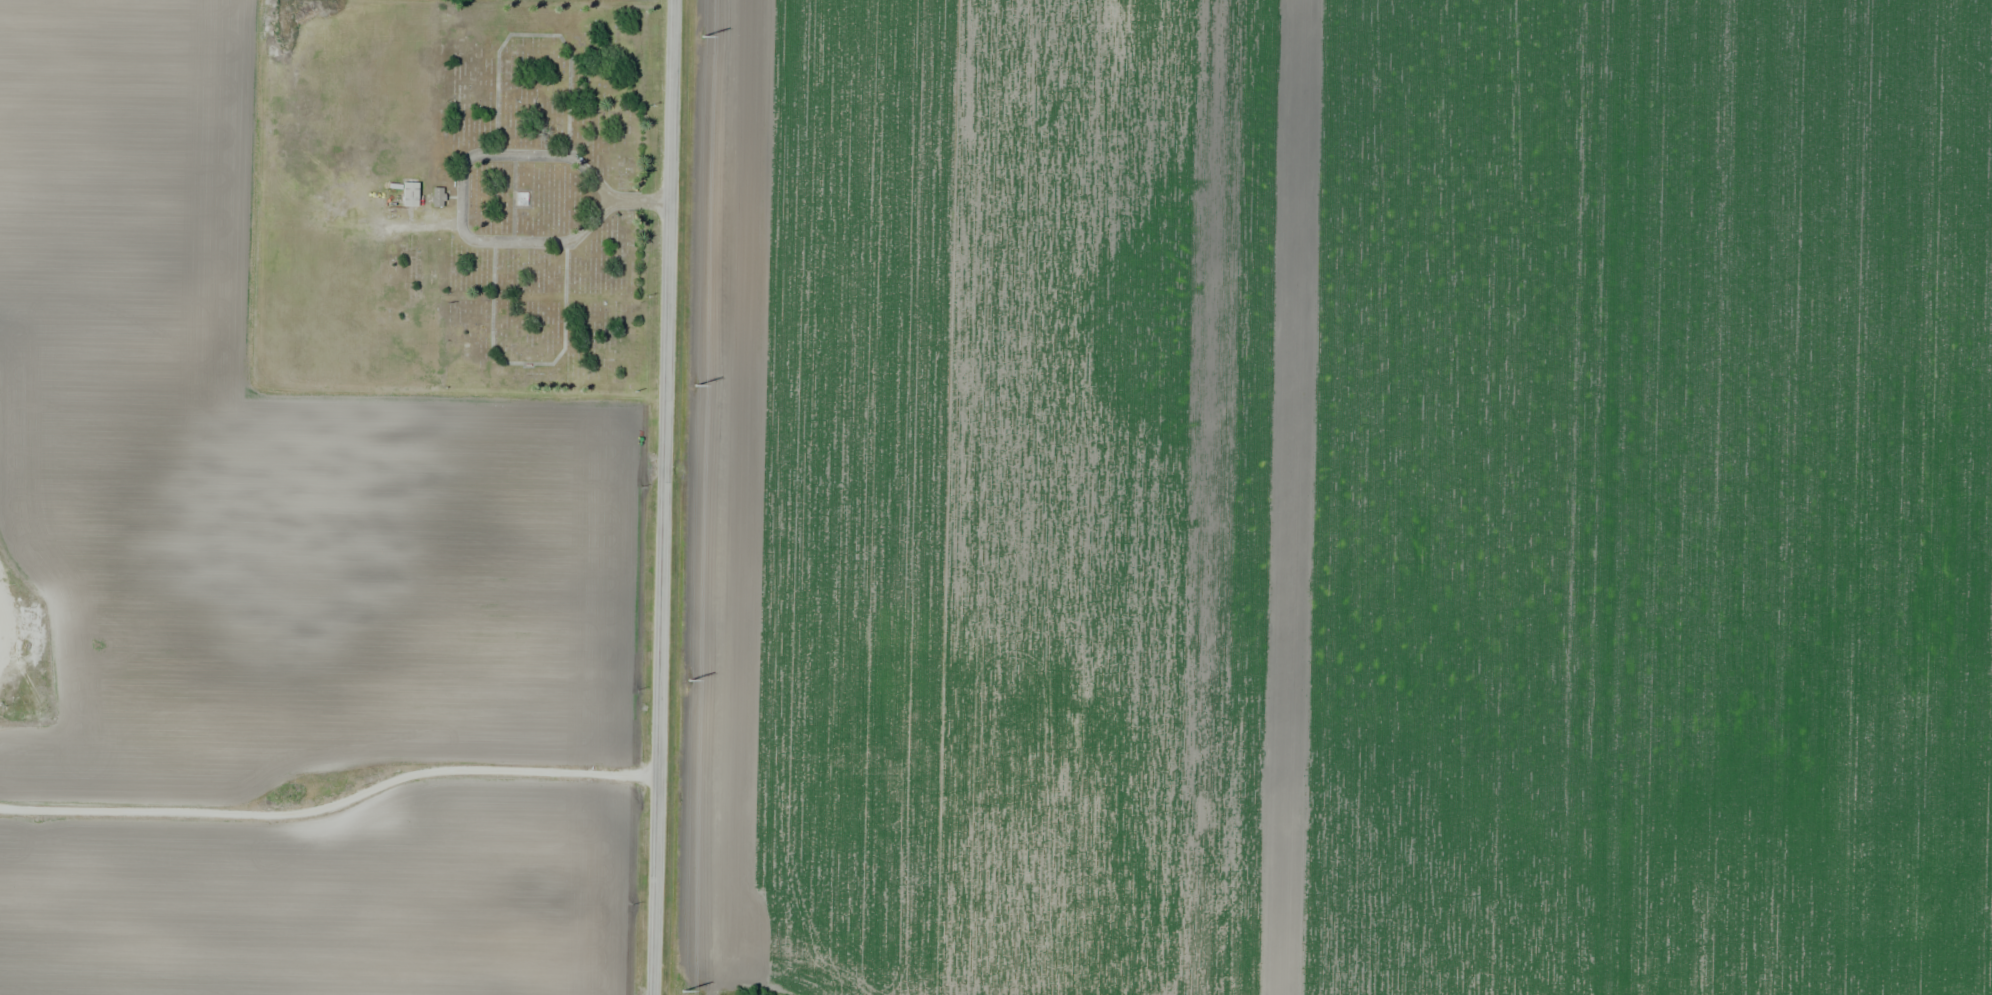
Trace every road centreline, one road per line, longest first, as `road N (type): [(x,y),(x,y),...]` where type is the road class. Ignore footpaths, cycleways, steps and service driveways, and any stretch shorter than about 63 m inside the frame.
road 1 (tertiary): [(674,0),(653,994)]

